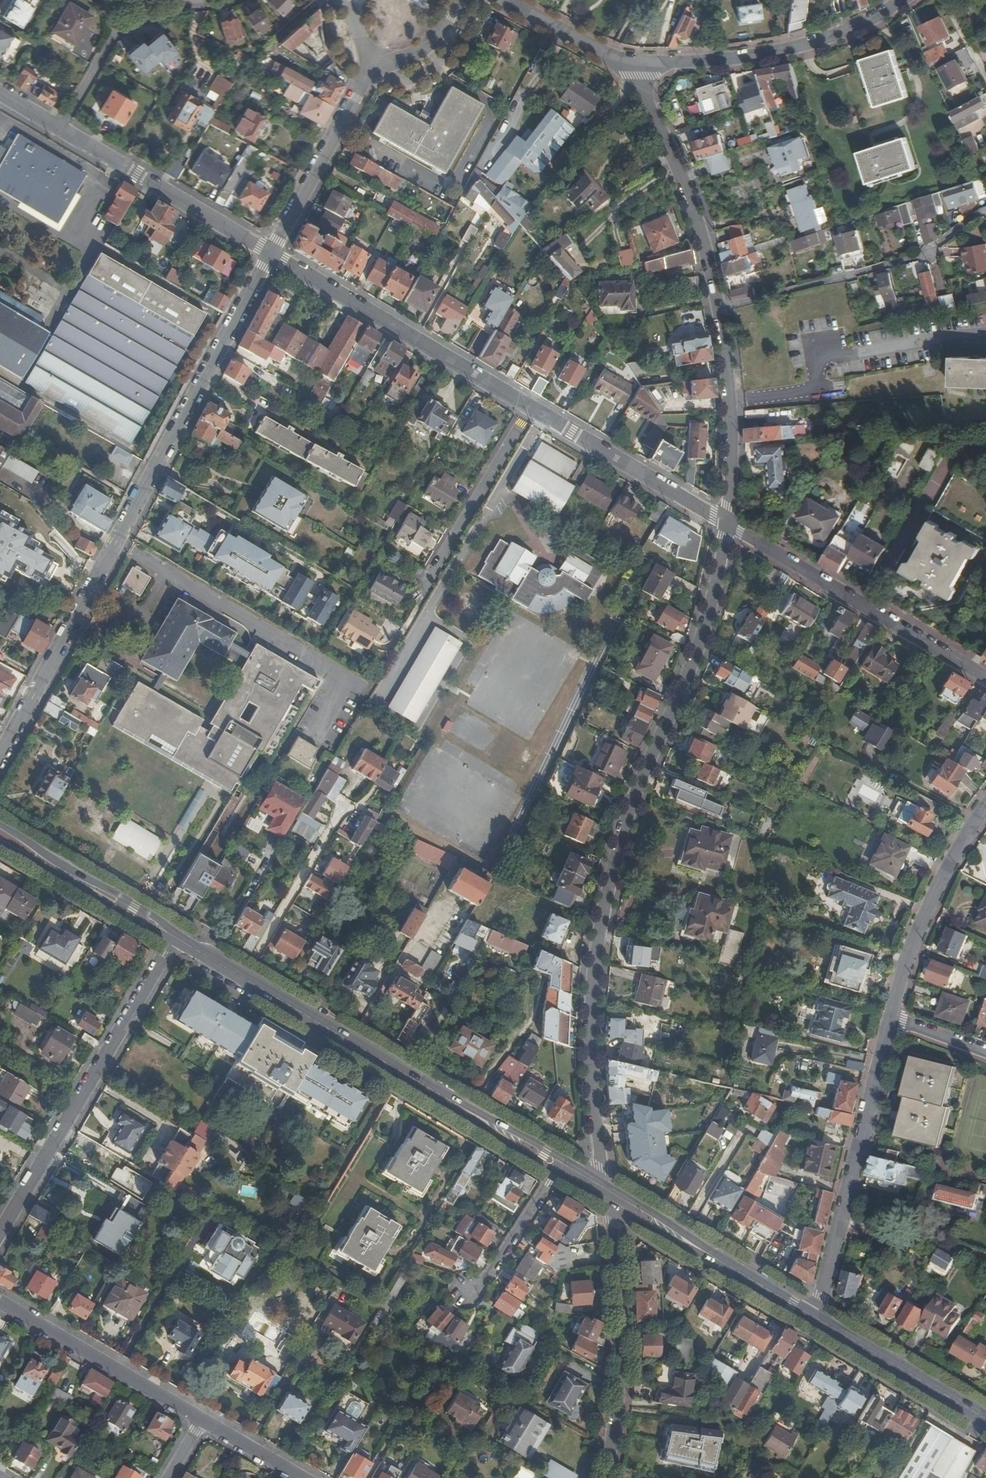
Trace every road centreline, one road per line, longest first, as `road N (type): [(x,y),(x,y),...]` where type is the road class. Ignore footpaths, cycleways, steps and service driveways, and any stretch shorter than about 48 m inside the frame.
road 1 (unclassified): [(727,524),(708,631),(636,800),(600,923),(592,1046),(603,1183)]
road 2 (residential): [(0,762),(270,255)]
road 3 (residential): [(270,255),(727,524)]
road 4 (residential): [(0,1235),(176,938)]
road 5 (residential): [(814,1317),(891,1017)]
road 6 (residential): [(727,524),(985,678)]
road 7 (residential): [(731,412),(816,397),(822,356),(985,335)]
road 8 (residential): [(718,309),(924,256),(985,211)]
road 9 (residential): [(906,0),(814,47),(703,63),(639,62)]
road 10 (unclassified): [(607,1205),(620,1339),(605,1477)]
road 11 (secondary): [(242,977),(469,1113)]
road 12 (unclassified): [(639,62),(698,225),(718,309)]
road 13 (residential): [(60,128),(270,255)]
road 14 (residential): [(204,1422),(0,1302)]
road 15 (residential): [(891,1017),(914,942),(985,807)]
road 16 (residential): [(270,255),(373,68)]
road 17 (secondary): [(176,938),(0,824)]
road 18 (secondary): [(0,842),(176,938)]
road 19 (secondary): [(814,1317),(985,1419)]
road 20 (residential): [(242,977),(341,810)]
road 21 (residential): [(467,1291),(486,1283),(555,1174)]
road 22 (unclassified): [(639,62),(613,57),(506,0)]
road 23 (secondary): [(716,1258),(603,1183)]
road 24 (secondary): [(607,1205),(716,1258)]

